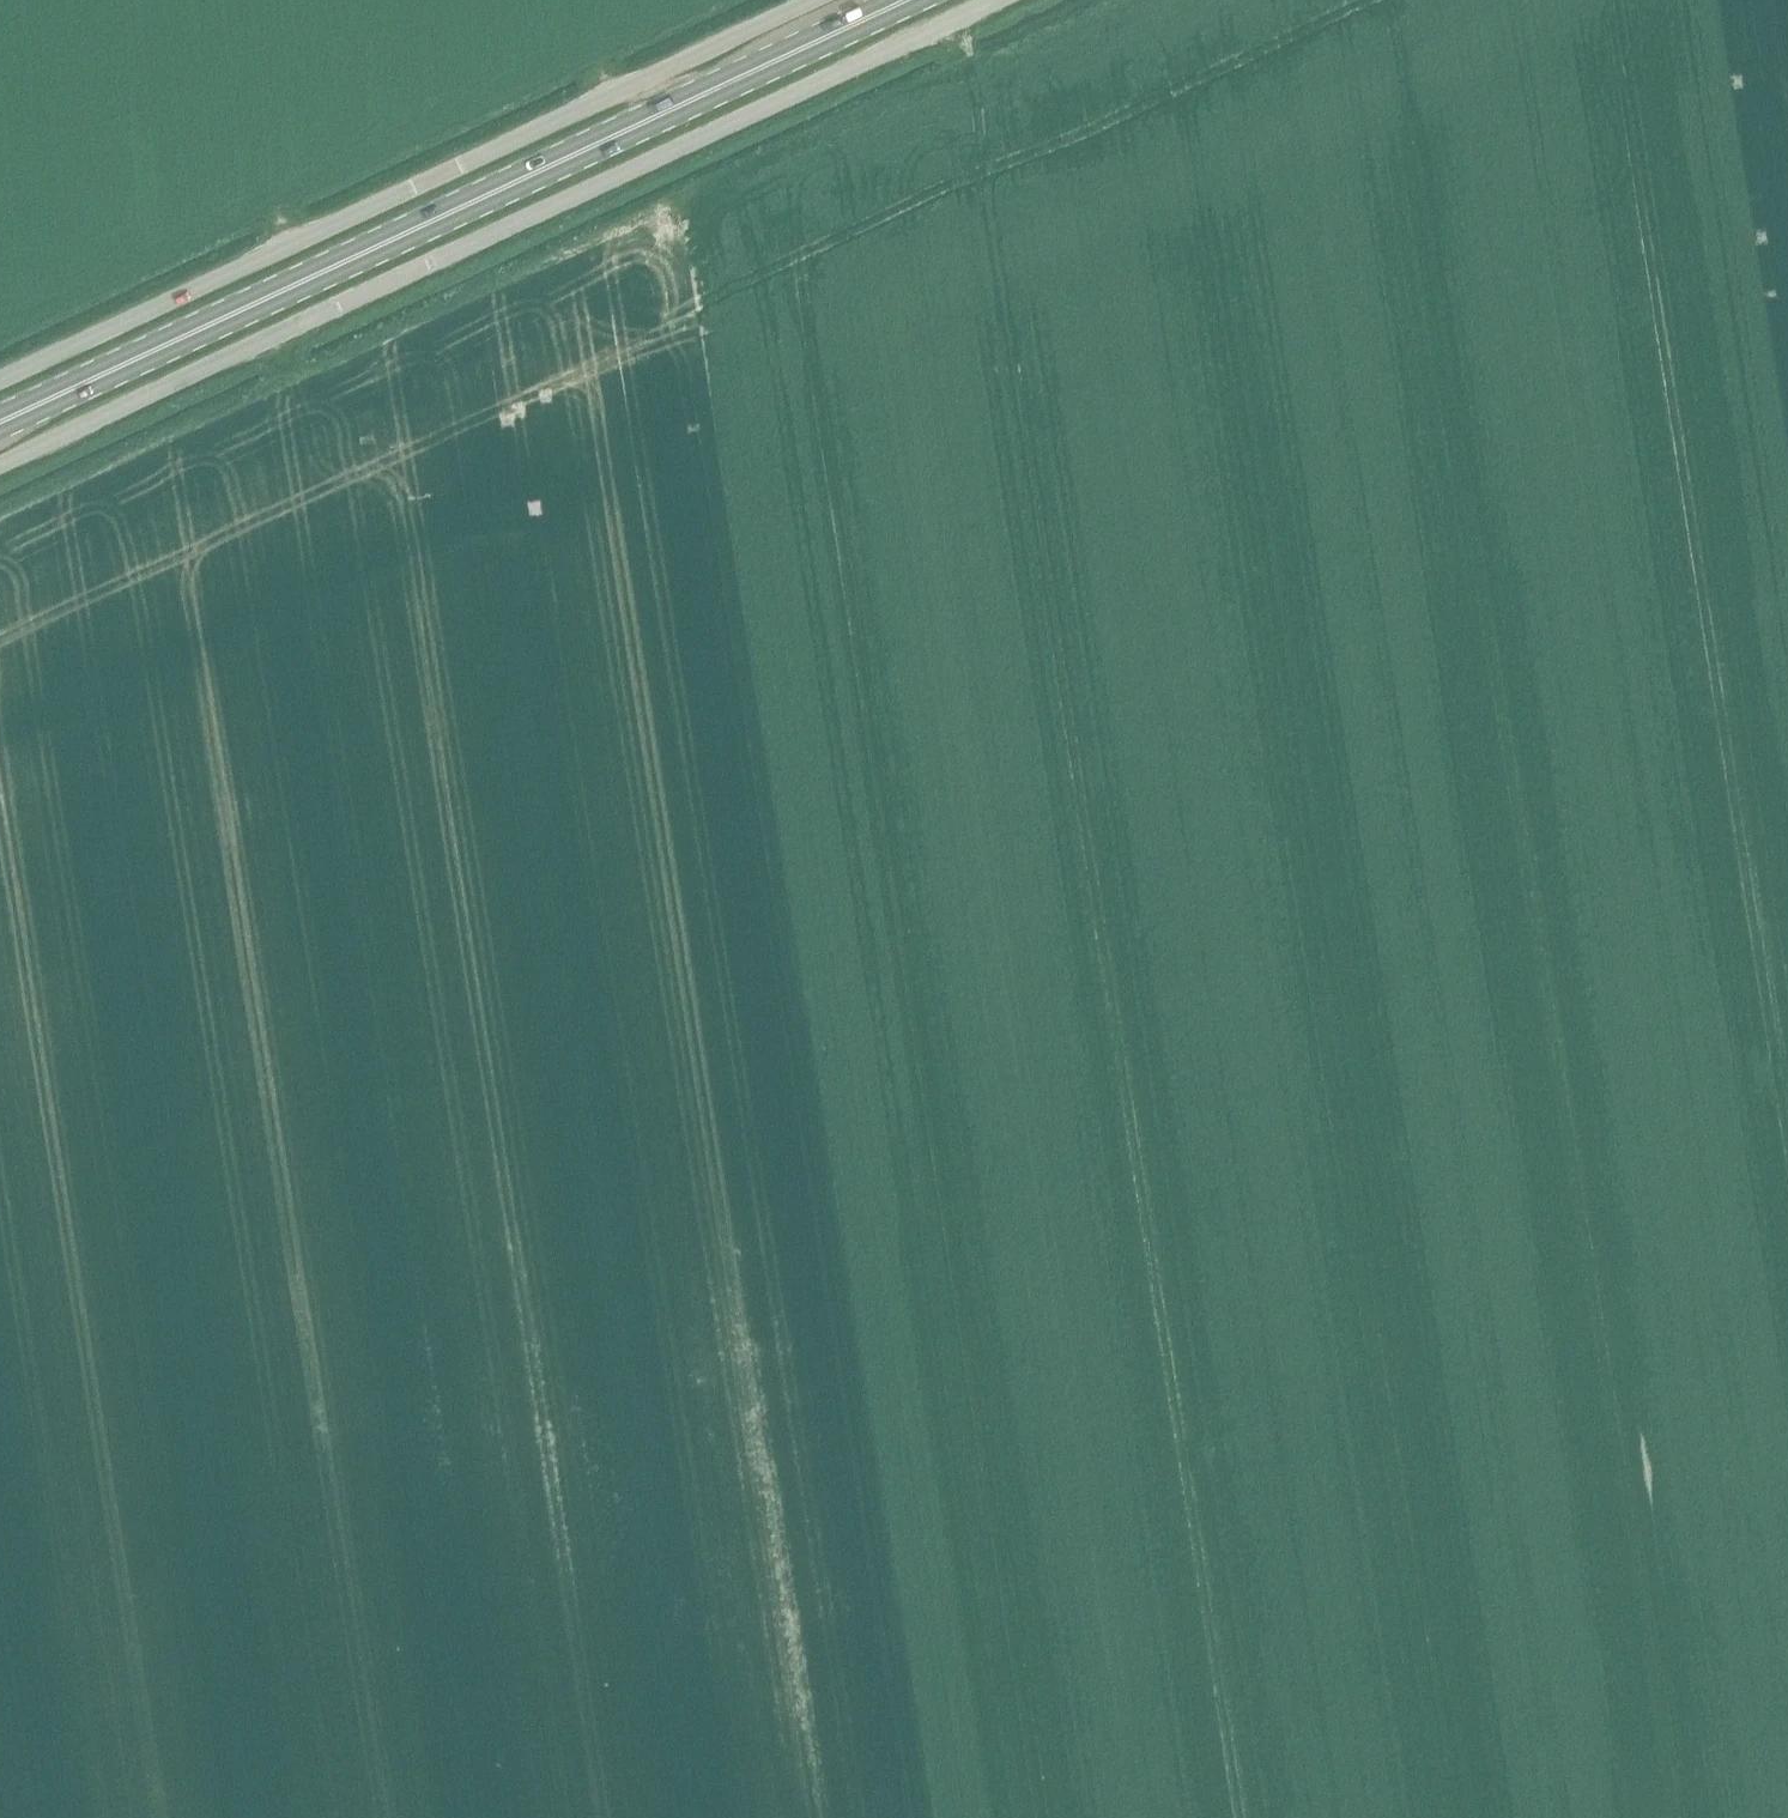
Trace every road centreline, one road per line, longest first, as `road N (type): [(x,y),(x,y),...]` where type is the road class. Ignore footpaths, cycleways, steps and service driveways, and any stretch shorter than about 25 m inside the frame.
road 1 (unclassified): [(0,464),(993,0)]
road 2 (primary): [(0,422),(904,0)]
road 3 (unclassified): [(0,379),(813,0)]

